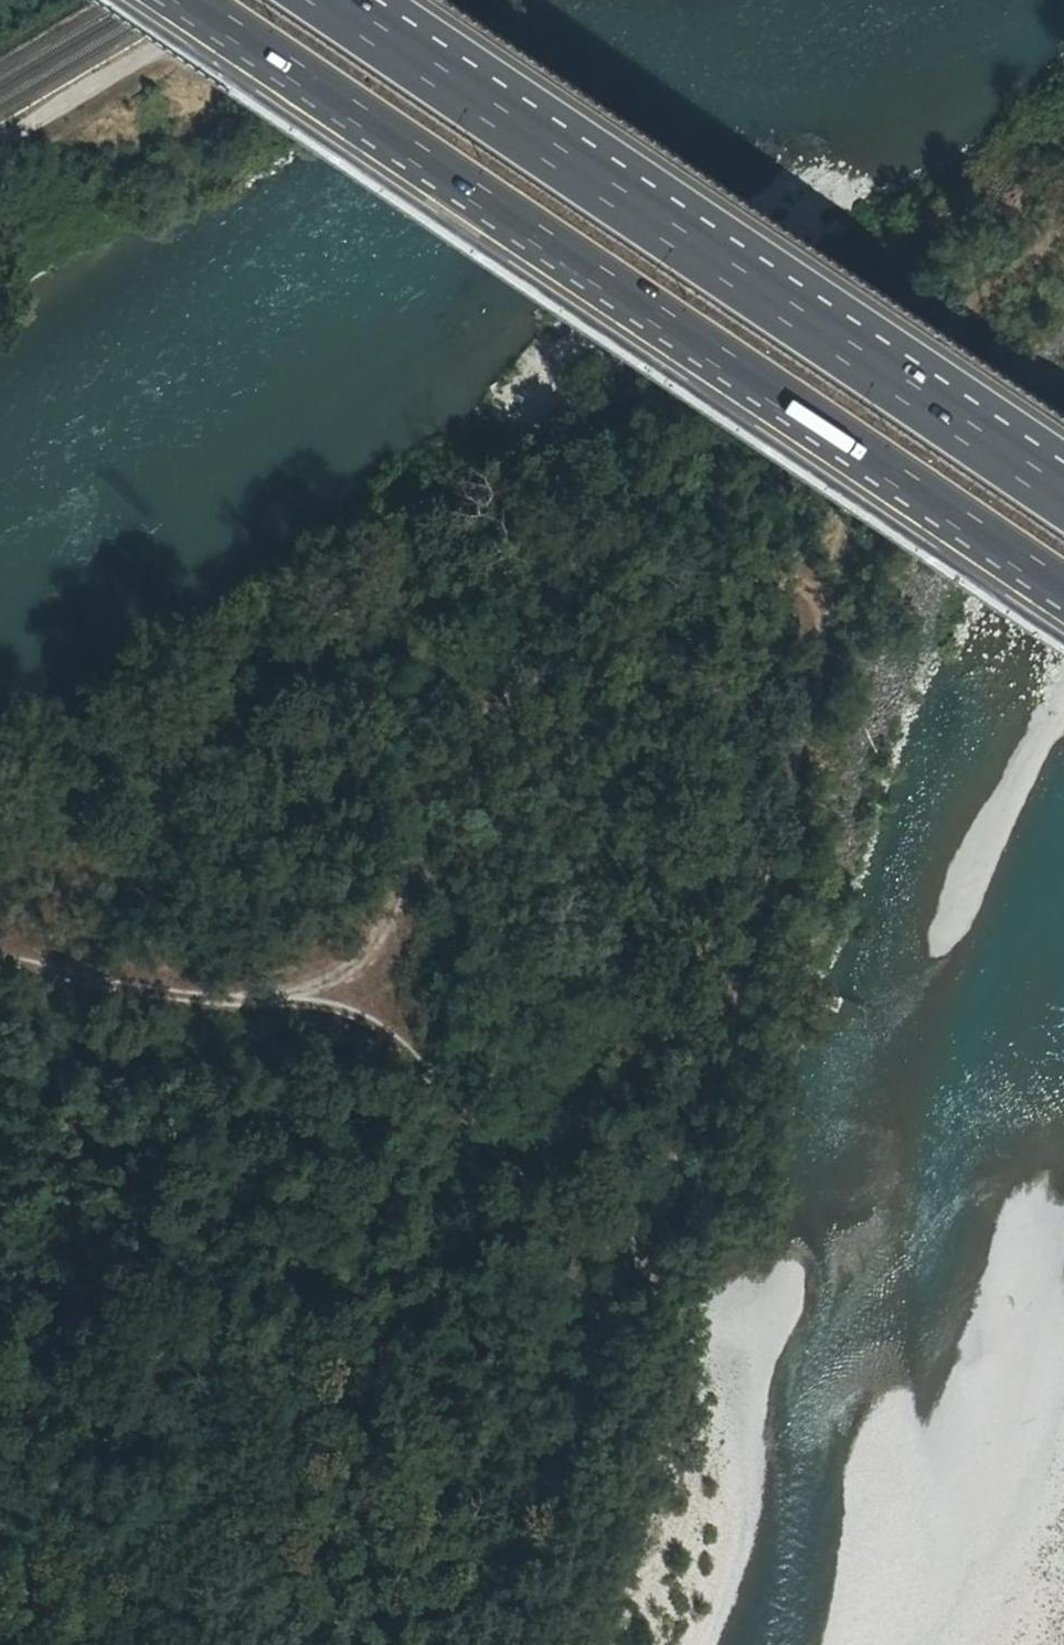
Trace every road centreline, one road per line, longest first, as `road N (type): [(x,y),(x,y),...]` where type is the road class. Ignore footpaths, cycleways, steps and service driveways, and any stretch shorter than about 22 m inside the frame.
road 1 (track): [(284,1000),(383,1026),(573,1231),(607,1238),(645,1220),(697,1121),(855,503)]
road 2 (track): [(0,960),(27,959),(139,990),(284,1000),(356,969),(398,906),(419,807),(457,740),(635,615),(773,574),(855,503)]
road 3 (motorway): [(180,0),(1063,598)]
road 4 (motorway): [(944,409),(343,0)]
road 5 (track): [(0,1642),(278,1470),(533,1189)]
road 6 (track): [(645,1220),(478,1644)]
road 7 (track): [(0,138),(234,0)]
road 8 (motorway): [(1063,491),(944,409)]
road 9 (motorway): [(1063,481),(944,409)]

